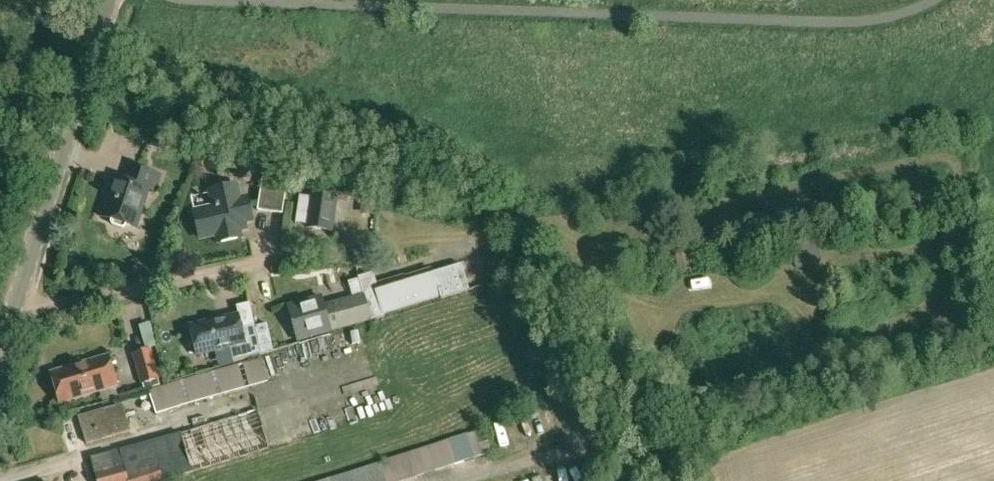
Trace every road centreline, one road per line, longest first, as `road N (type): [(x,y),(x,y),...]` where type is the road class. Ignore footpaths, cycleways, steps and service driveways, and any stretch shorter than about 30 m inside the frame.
road 1 (track): [(760,302),(665,309),(629,296),(567,240),(533,230),(363,239)]
road 2 (unclassified): [(0,364),(109,0)]

